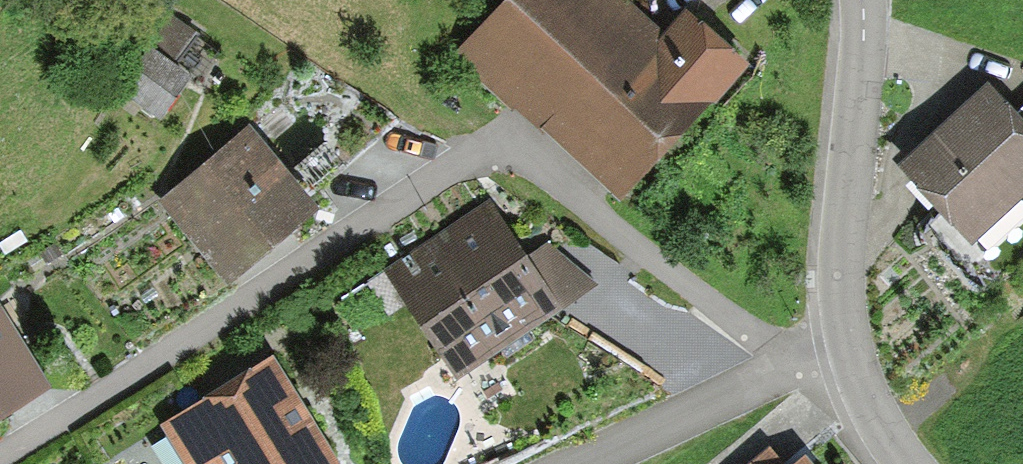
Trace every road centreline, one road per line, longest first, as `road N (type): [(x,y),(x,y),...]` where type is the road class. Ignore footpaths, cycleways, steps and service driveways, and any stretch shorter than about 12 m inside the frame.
road 1 (residential): [(795,366),(537,165),(498,154),(440,174),(0,457)]
road 2 (residential): [(864,0),(843,249),(851,354)]
road 3 (residential): [(795,366),(583,463)]
road 4 (residential): [(851,354),(879,422),(908,463)]

